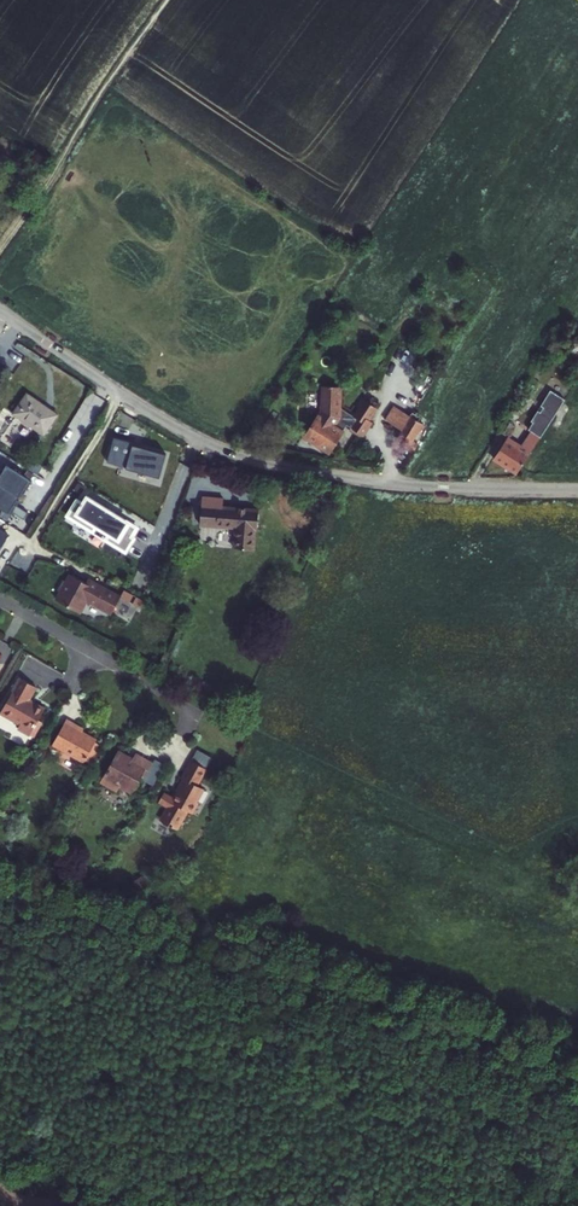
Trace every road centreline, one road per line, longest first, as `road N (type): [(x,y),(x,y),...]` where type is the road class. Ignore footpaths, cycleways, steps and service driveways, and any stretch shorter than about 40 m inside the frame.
road 1 (residential): [(0,314),(149,412),(240,457),(413,486),(577,490)]
road 2 (track): [(0,248),(169,0)]
road 3 (residential): [(0,601),(196,714)]

